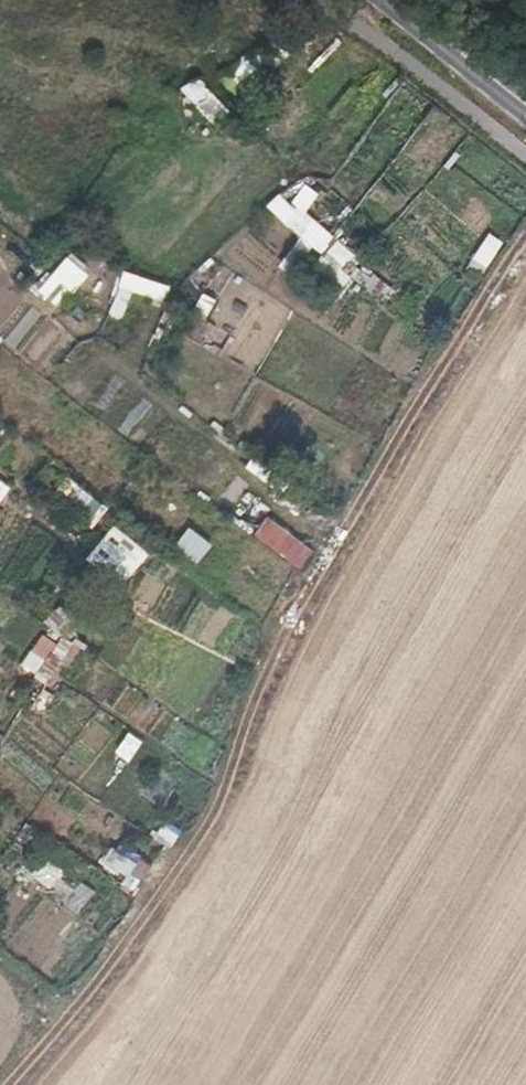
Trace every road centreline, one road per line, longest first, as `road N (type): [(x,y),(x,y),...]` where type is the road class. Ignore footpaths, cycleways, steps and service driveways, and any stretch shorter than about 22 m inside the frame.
road 1 (track): [(525,237),(281,641),(200,847),(109,988),(26,1084)]
road 2 (secondary): [(525,105),(395,0)]

